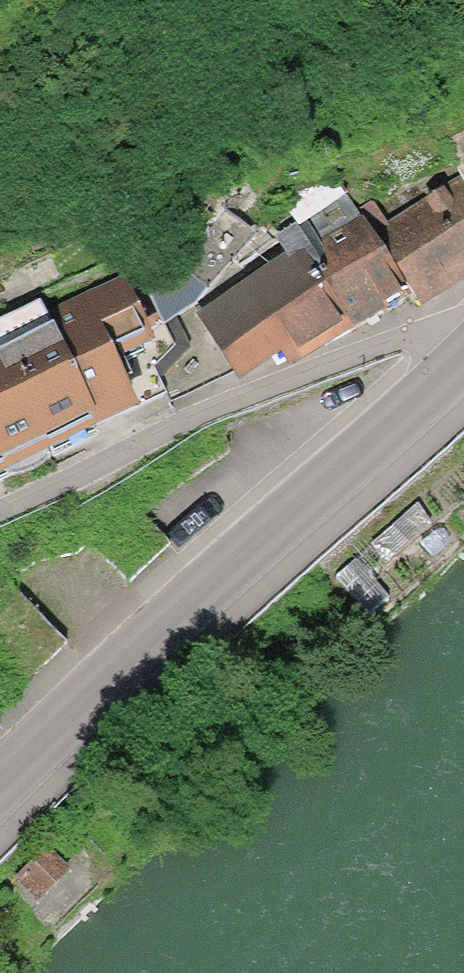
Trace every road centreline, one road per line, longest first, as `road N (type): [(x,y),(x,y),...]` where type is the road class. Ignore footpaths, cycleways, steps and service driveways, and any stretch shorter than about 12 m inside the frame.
road 1 (secondary): [(463,359),(0,788)]
road 2 (residential): [(463,320),(213,411),(0,517)]

